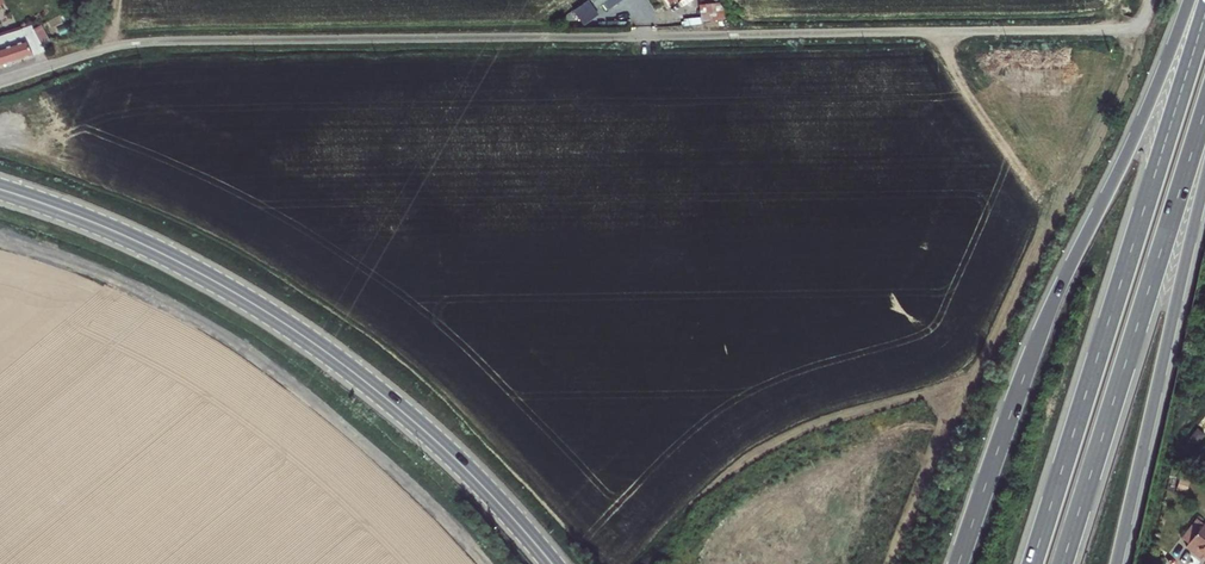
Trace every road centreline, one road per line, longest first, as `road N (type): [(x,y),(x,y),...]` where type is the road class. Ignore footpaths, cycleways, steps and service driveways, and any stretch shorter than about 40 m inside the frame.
road 1 (residential): [(1141,25),(169,41),(111,47),(0,82)]
road 2 (secondary): [(0,190),(152,249),(310,340),(437,441),(552,563)]
road 3 (trunk): [(1189,0),(1126,156),(1041,332),(959,563)]
road 4 (track): [(886,563),(1141,25)]
road 5 (trunk): [(1204,15),(1033,563)]
road 6 (trunk): [(1062,563),(1204,110)]
road 7 (trunk): [(1116,563),(1204,180)]
road 8 (track): [(965,389),(790,443),(728,479),(686,519),(665,563)]
road 9 (track): [(947,33),(952,69),(1052,214)]

